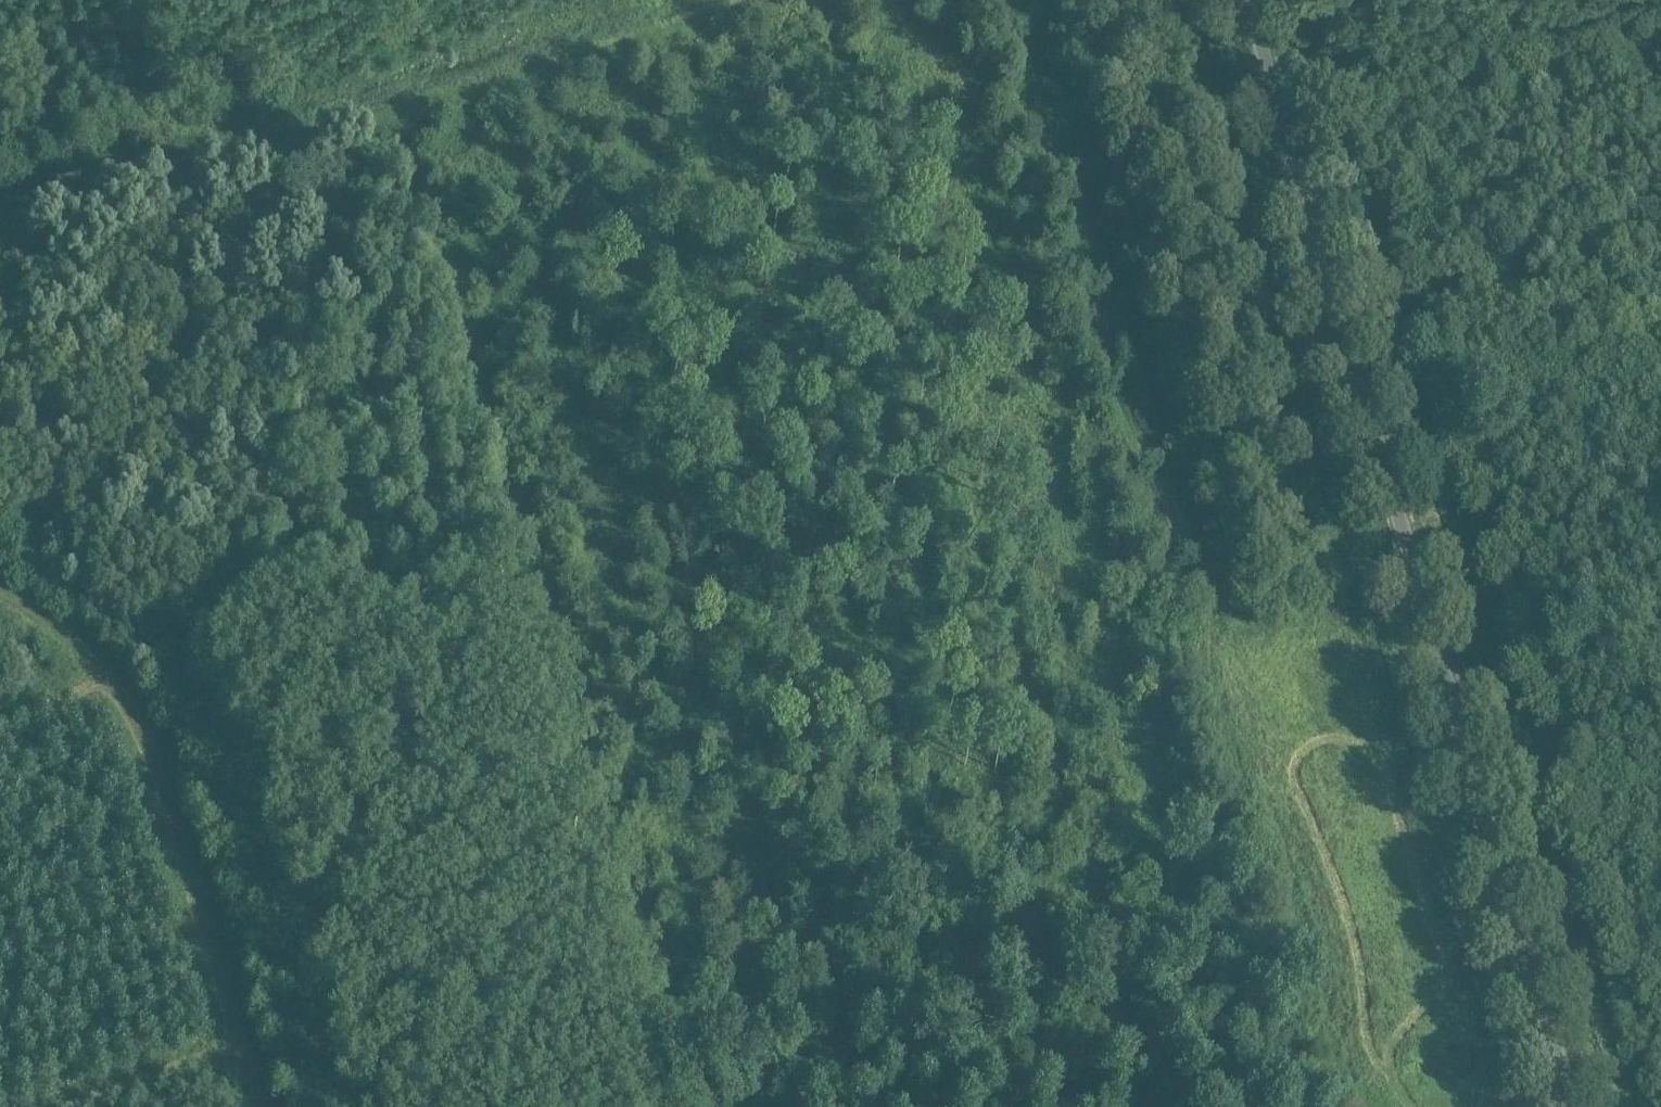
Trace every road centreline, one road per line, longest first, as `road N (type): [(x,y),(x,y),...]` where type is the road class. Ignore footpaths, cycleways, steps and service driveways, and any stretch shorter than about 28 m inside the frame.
road 1 (tertiary): [(1573,1106),(1255,0)]

